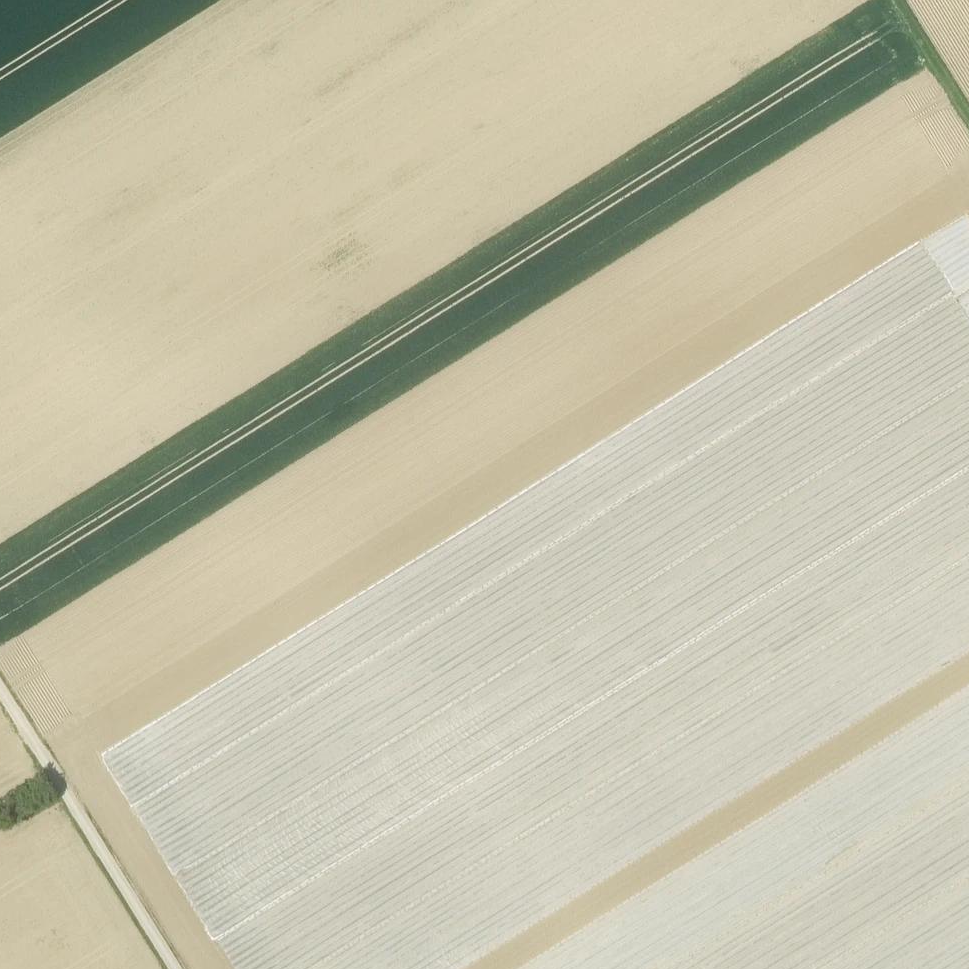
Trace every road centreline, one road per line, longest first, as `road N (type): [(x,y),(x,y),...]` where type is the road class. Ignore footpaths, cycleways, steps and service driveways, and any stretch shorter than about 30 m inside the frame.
road 1 (track): [(0,684),(178,968)]
road 2 (track): [(968,108),(901,0)]

